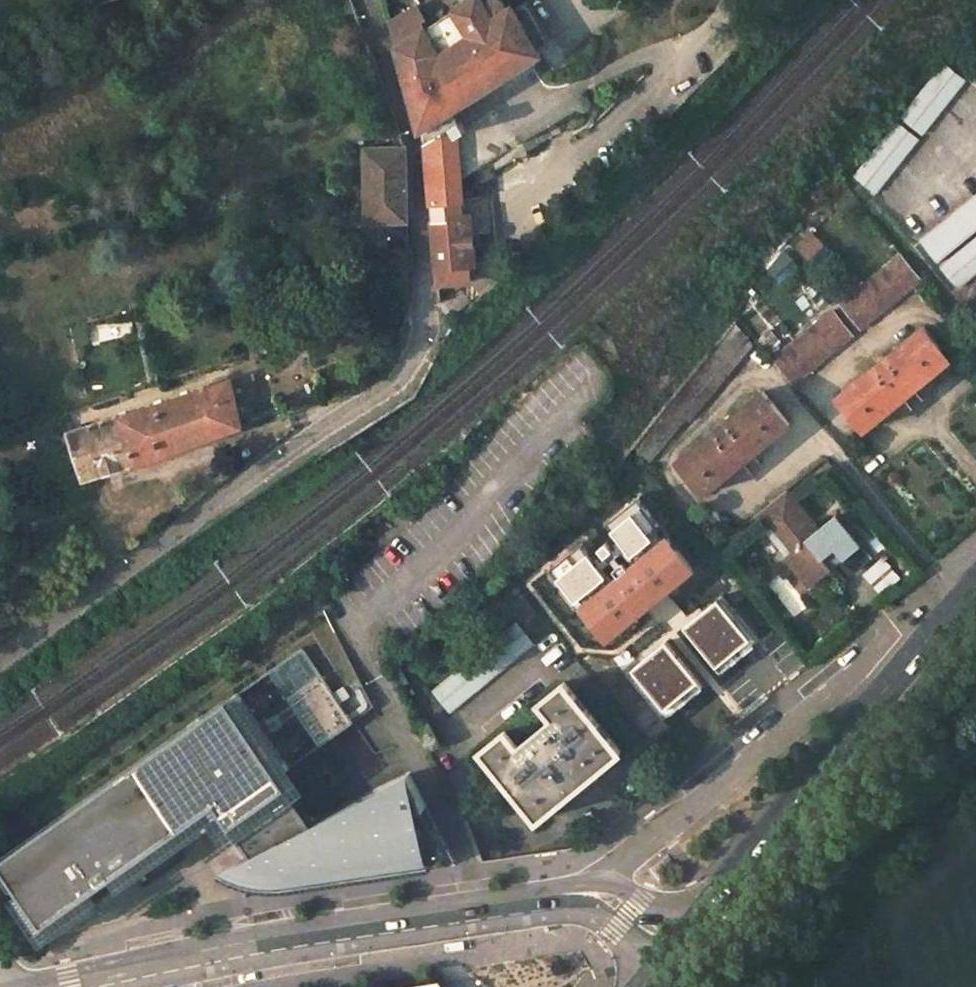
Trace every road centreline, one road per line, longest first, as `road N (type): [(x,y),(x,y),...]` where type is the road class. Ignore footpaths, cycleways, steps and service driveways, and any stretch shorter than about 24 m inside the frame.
road 1 (trunk): [(975,372),(595,455),(340,528),(0,641)]
road 2 (trunk): [(0,704),(373,582),(610,520),(975,446)]
road 3 (residential): [(0,660),(393,379),(417,345),(428,306),(410,138)]
road 4 (tertiary): [(66,986),(226,952),(575,899),(603,902)]
road 5 (primary): [(698,919),(975,587)]

